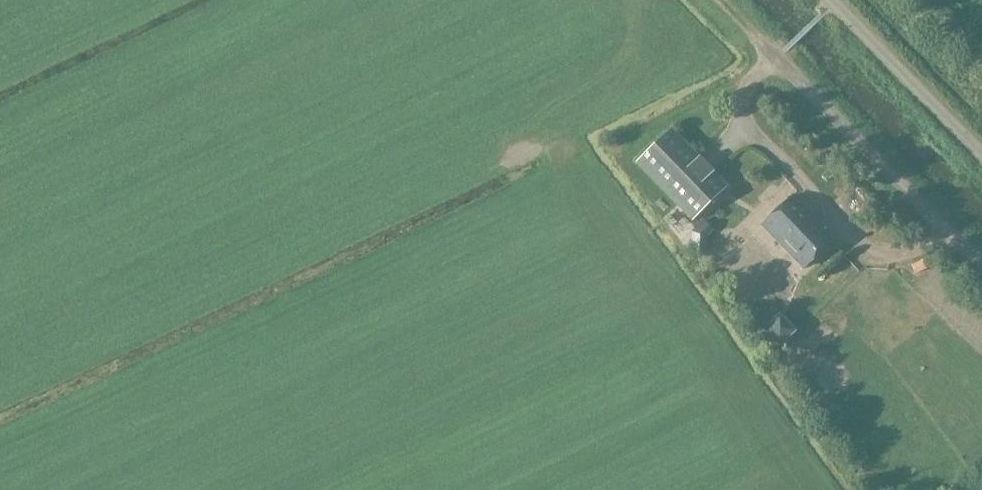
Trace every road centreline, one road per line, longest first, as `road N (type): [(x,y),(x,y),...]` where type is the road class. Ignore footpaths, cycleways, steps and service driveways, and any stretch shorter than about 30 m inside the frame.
road 1 (unclassified): [(981,154),(829,0)]

